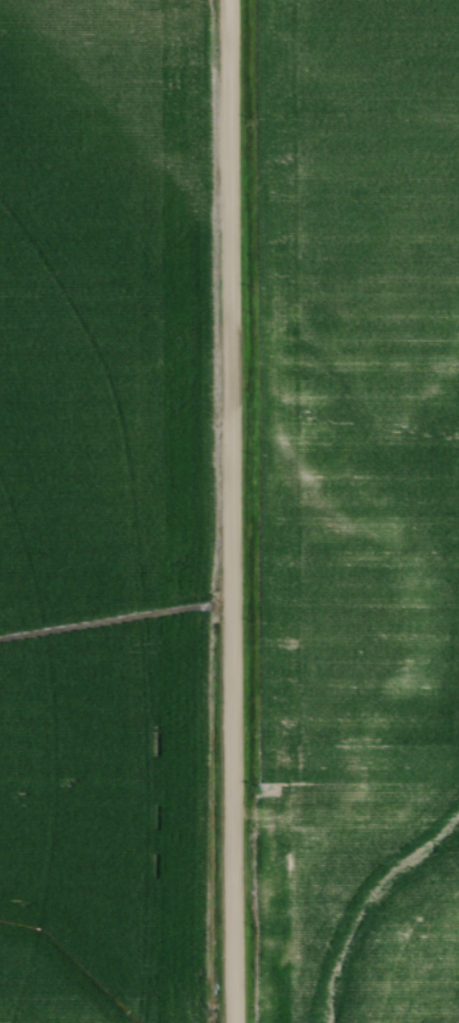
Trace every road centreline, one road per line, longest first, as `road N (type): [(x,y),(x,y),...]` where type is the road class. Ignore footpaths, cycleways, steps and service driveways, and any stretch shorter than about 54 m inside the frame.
road 1 (residential): [(235,1022),(231,0)]

